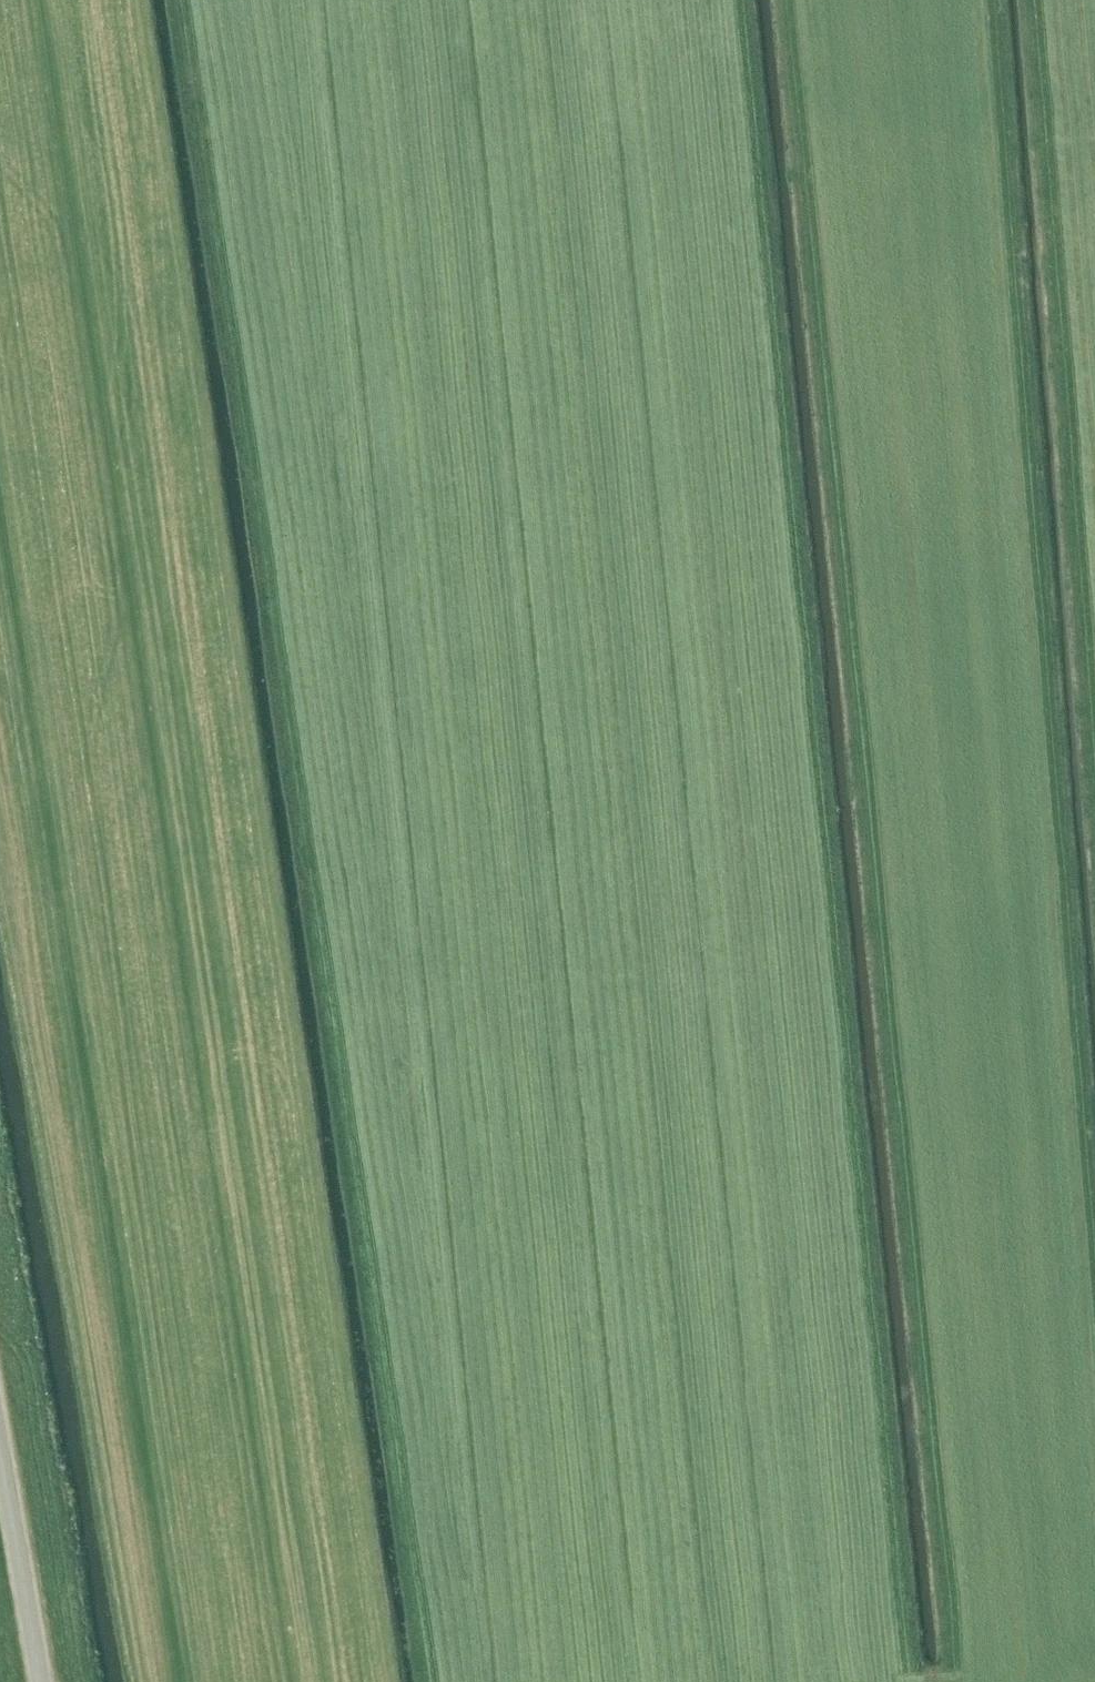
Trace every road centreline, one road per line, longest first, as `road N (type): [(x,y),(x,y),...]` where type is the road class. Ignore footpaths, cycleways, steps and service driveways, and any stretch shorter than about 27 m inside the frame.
road 1 (unclassified): [(41,1681),(0,1441)]

